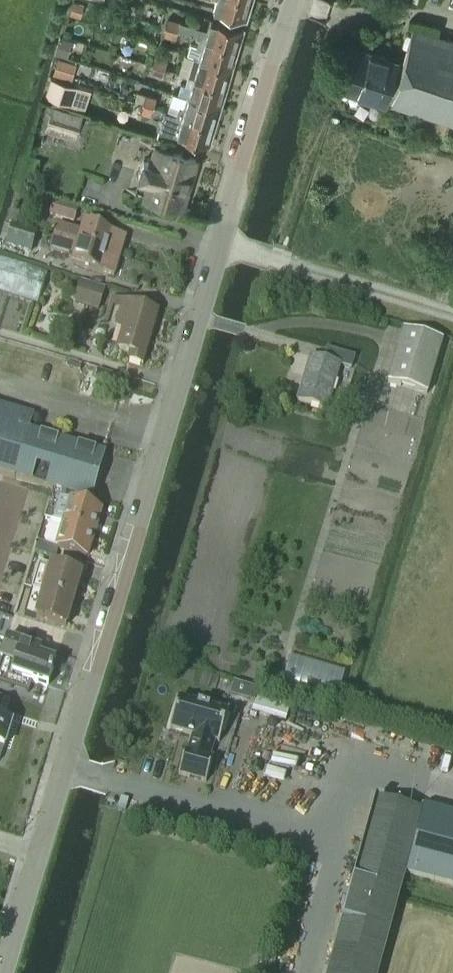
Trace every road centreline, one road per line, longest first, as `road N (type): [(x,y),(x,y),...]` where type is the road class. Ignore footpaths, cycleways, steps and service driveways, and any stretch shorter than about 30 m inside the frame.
road 1 (unclassified): [(39,853),(294,0)]
road 2 (unclassified): [(3,972),(39,853)]

